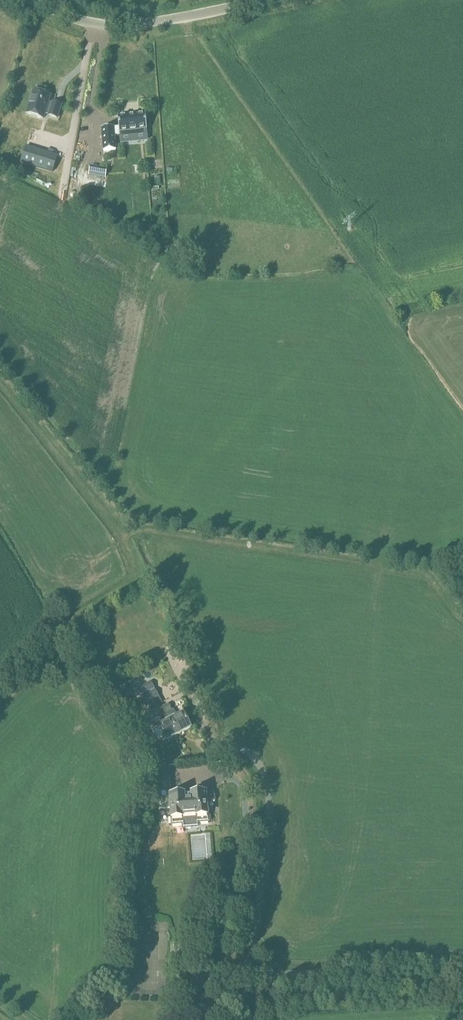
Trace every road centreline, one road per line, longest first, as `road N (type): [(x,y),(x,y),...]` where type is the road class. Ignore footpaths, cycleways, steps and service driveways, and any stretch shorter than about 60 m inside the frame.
road 1 (tertiary): [(33,0),(103,26),(268,0)]
road 2 (track): [(121,534),(0,386)]

